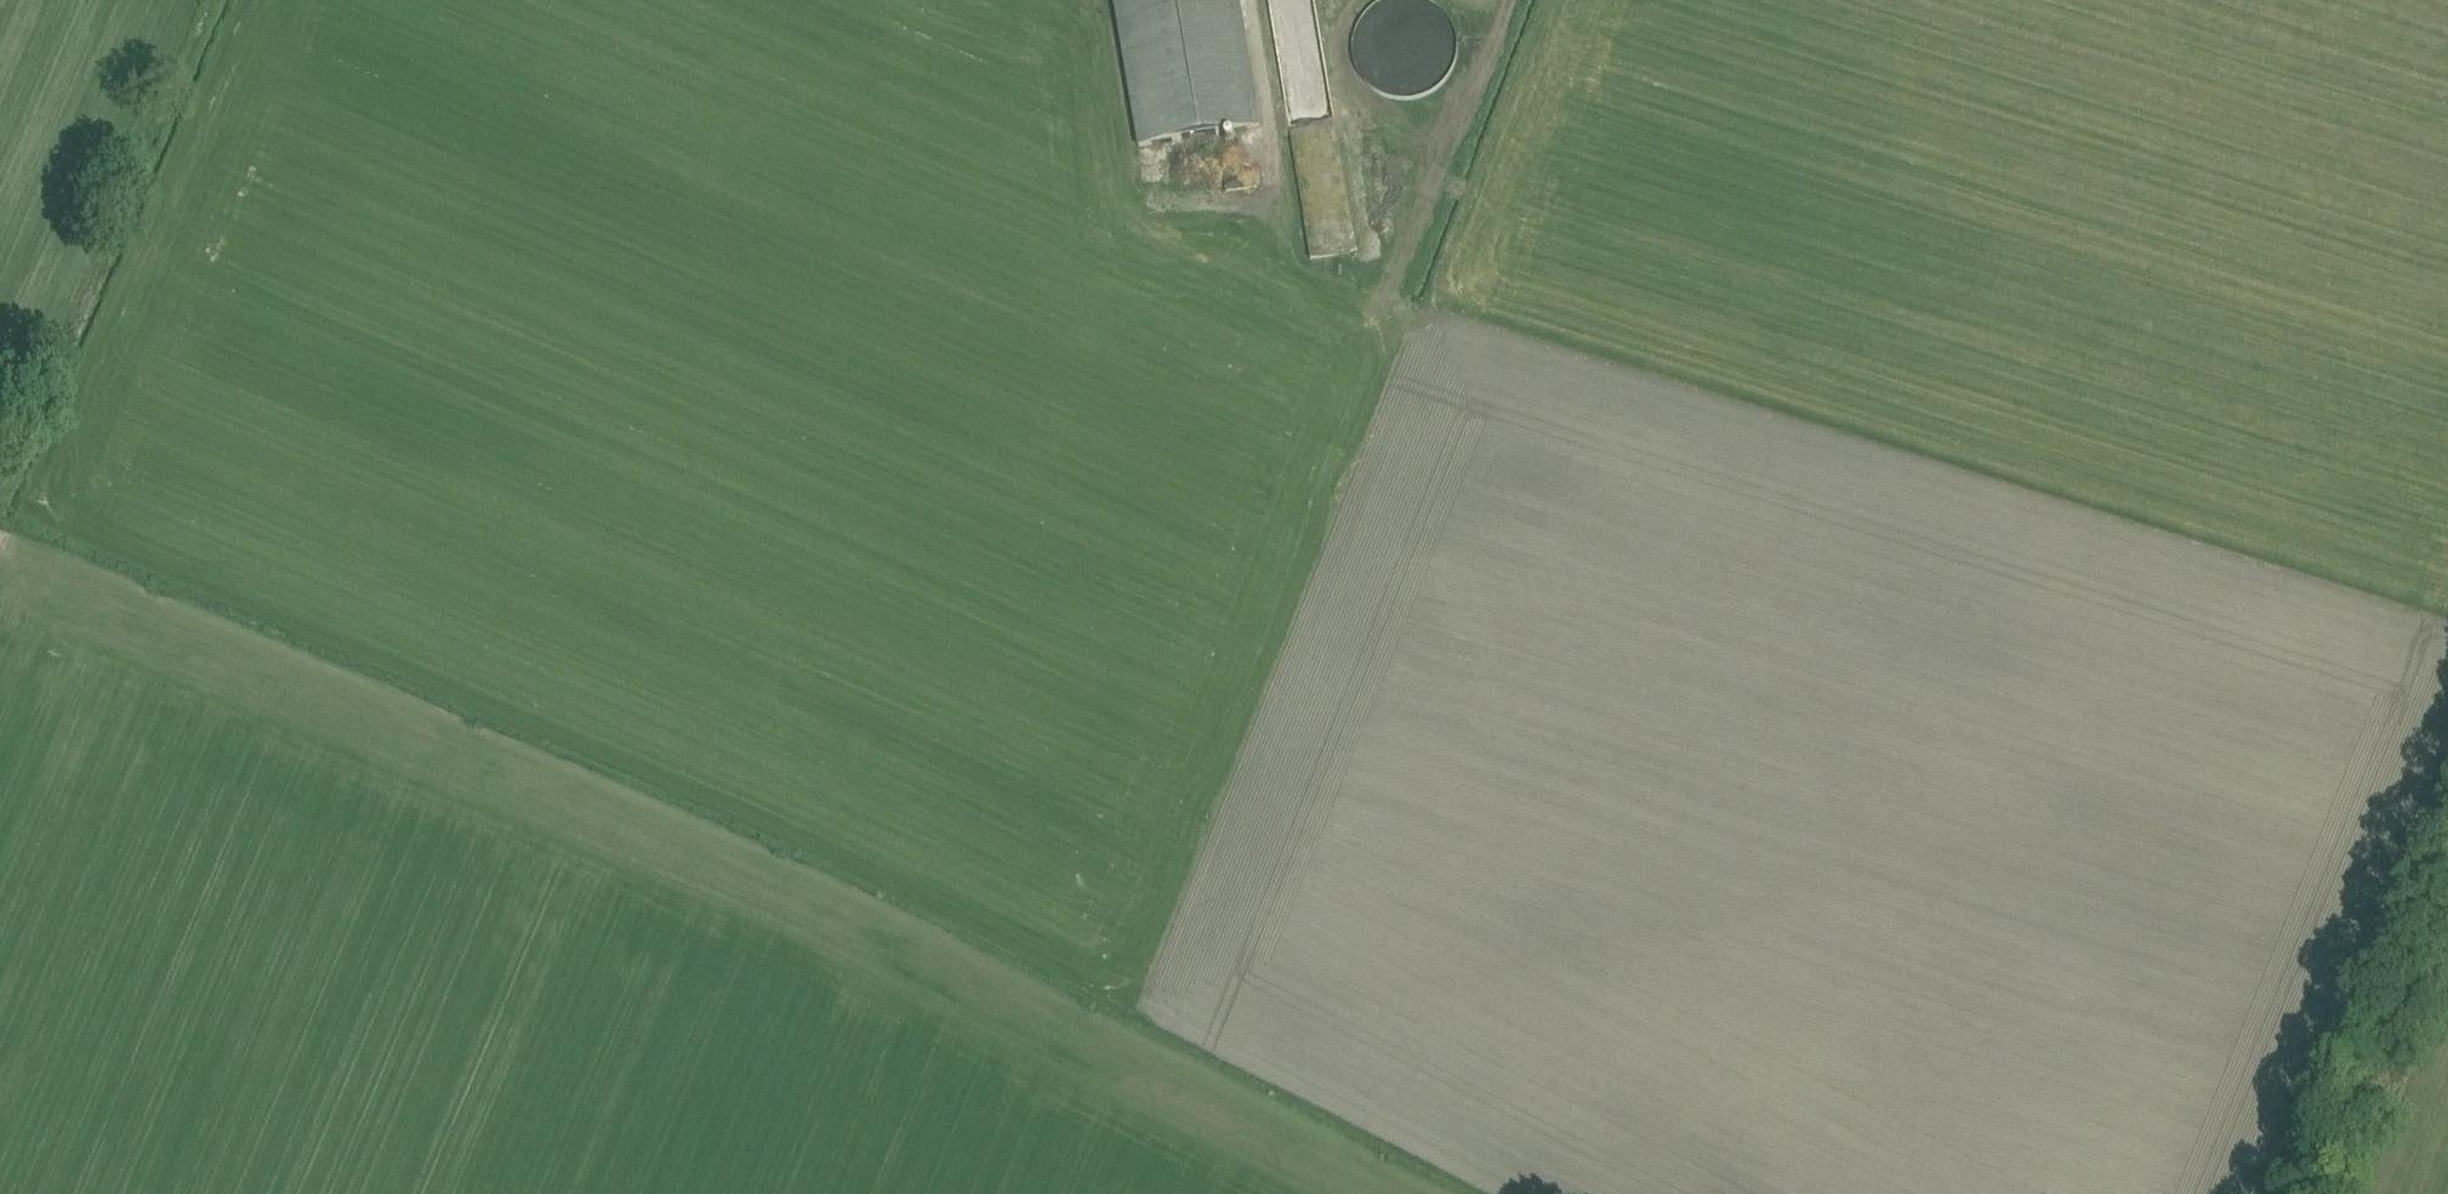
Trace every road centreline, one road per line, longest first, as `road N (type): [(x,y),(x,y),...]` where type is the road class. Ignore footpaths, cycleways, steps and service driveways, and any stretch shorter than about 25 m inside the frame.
road 1 (track): [(2325,1193),(2447,901)]
road 2 (track): [(0,536),(230,631)]

